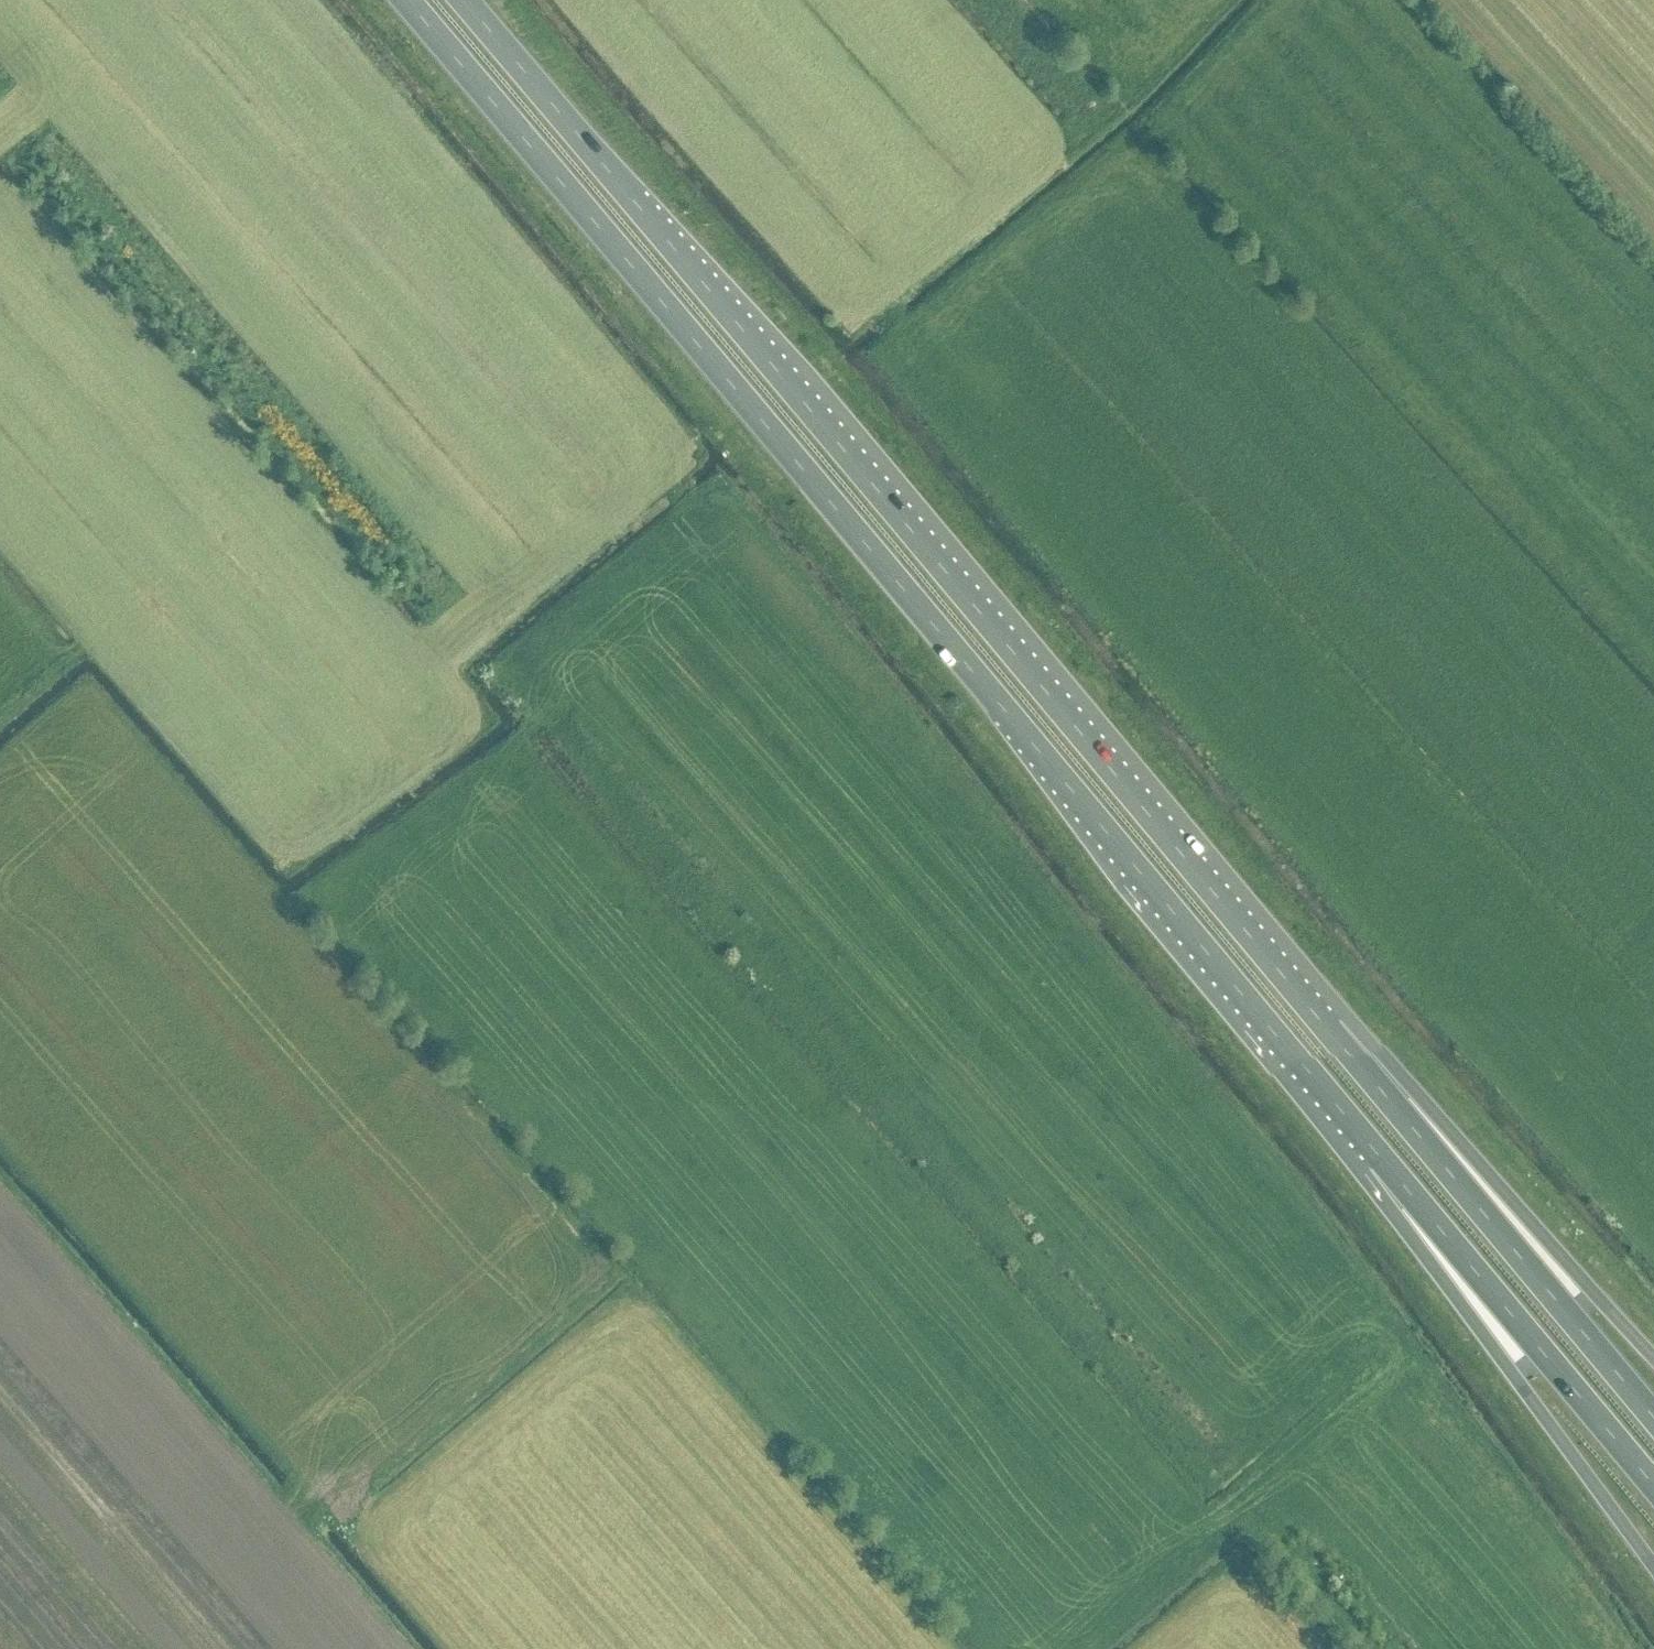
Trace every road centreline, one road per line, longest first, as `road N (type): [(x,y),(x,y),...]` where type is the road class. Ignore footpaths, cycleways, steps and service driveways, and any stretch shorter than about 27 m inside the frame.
road 1 (trunk): [(404,0),(1383,1163)]
road 2 (trunk): [(1330,1028),(465,0)]
road 3 (trunk): [(1653,1416),(1330,1028)]
road 4 (trunk): [(1383,1163),(1501,1362),(1653,1567)]
road 5 (trunk): [(1653,1362),(1511,1201),(1330,1028)]
road 6 (trunk): [(1383,1163),(1653,1487)]

